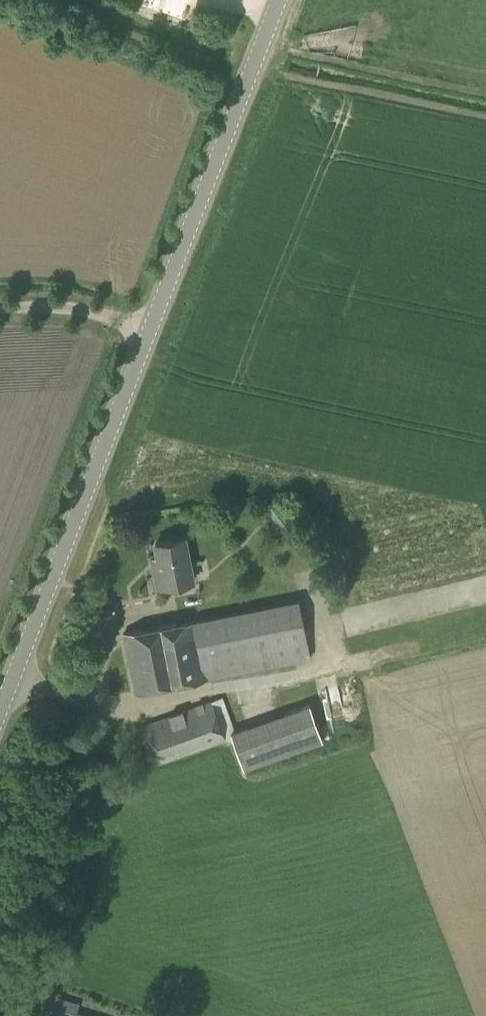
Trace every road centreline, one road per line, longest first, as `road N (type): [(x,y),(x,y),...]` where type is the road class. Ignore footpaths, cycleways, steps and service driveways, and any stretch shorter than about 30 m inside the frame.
road 1 (tertiary): [(0,712),(146,335)]
road 2 (tertiary): [(146,335),(280,0)]
road 3 (unclassified): [(146,335),(72,314),(0,312)]

